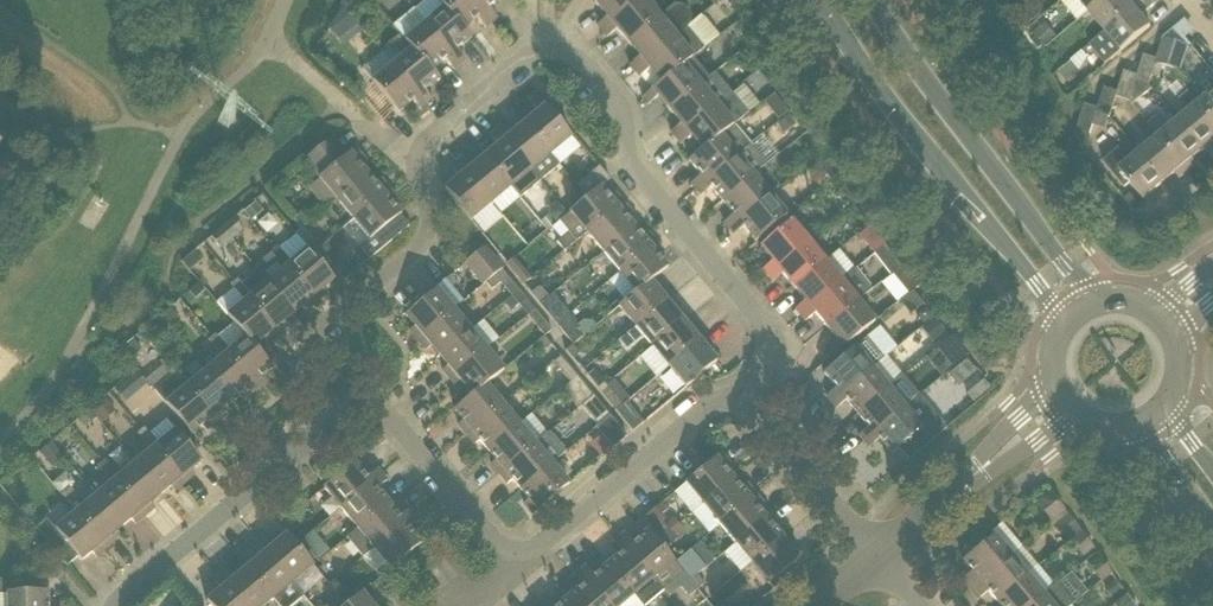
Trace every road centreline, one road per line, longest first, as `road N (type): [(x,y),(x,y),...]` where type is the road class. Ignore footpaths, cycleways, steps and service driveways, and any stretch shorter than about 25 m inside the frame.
road 1 (residential): [(368,383),(321,327),(430,235),(415,165),(420,147),(540,49),(575,51),(619,104),(627,159),(773,336),(775,370),(744,396)]
road 2 (tertiary): [(821,0),(1067,327)]
road 3 (tertiary): [(1099,305),(869,0)]
road 4 (residential): [(368,383),(118,605)]
road 5 (residential): [(744,396),(712,406),(522,565)]
road 6 (tertiary): [(877,557),(1069,402)]
road 7 (residential): [(522,565),(368,383)]
road 8 (residential): [(877,557),(744,396)]
road 9 (tertiary): [(1137,422),(1212,527)]

